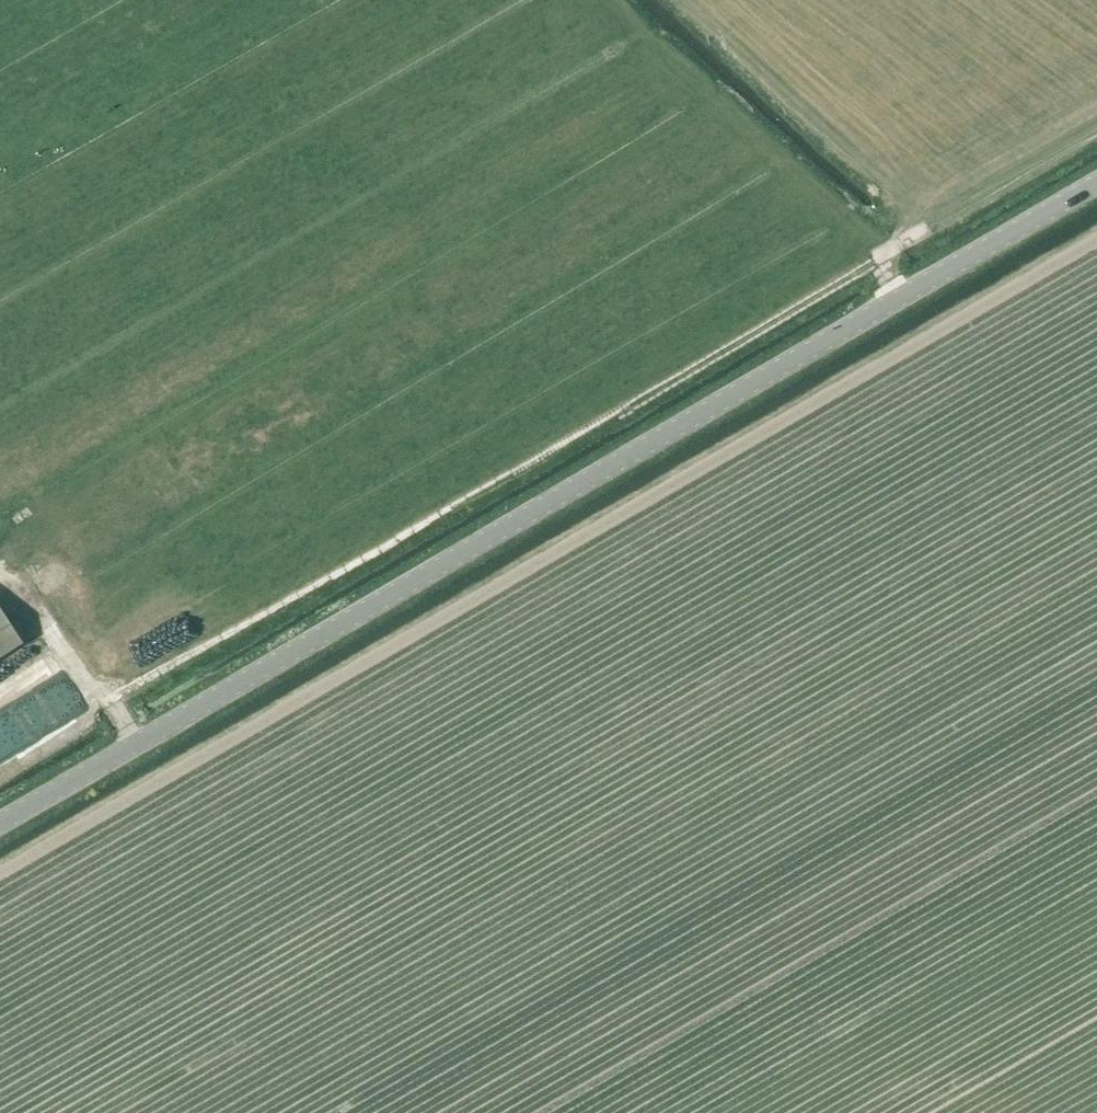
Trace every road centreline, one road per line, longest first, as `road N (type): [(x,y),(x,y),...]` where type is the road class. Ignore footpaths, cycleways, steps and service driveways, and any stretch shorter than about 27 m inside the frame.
road 1 (unclassified): [(0,826),(1096,184)]
road 2 (track): [(871,262),(618,417)]

